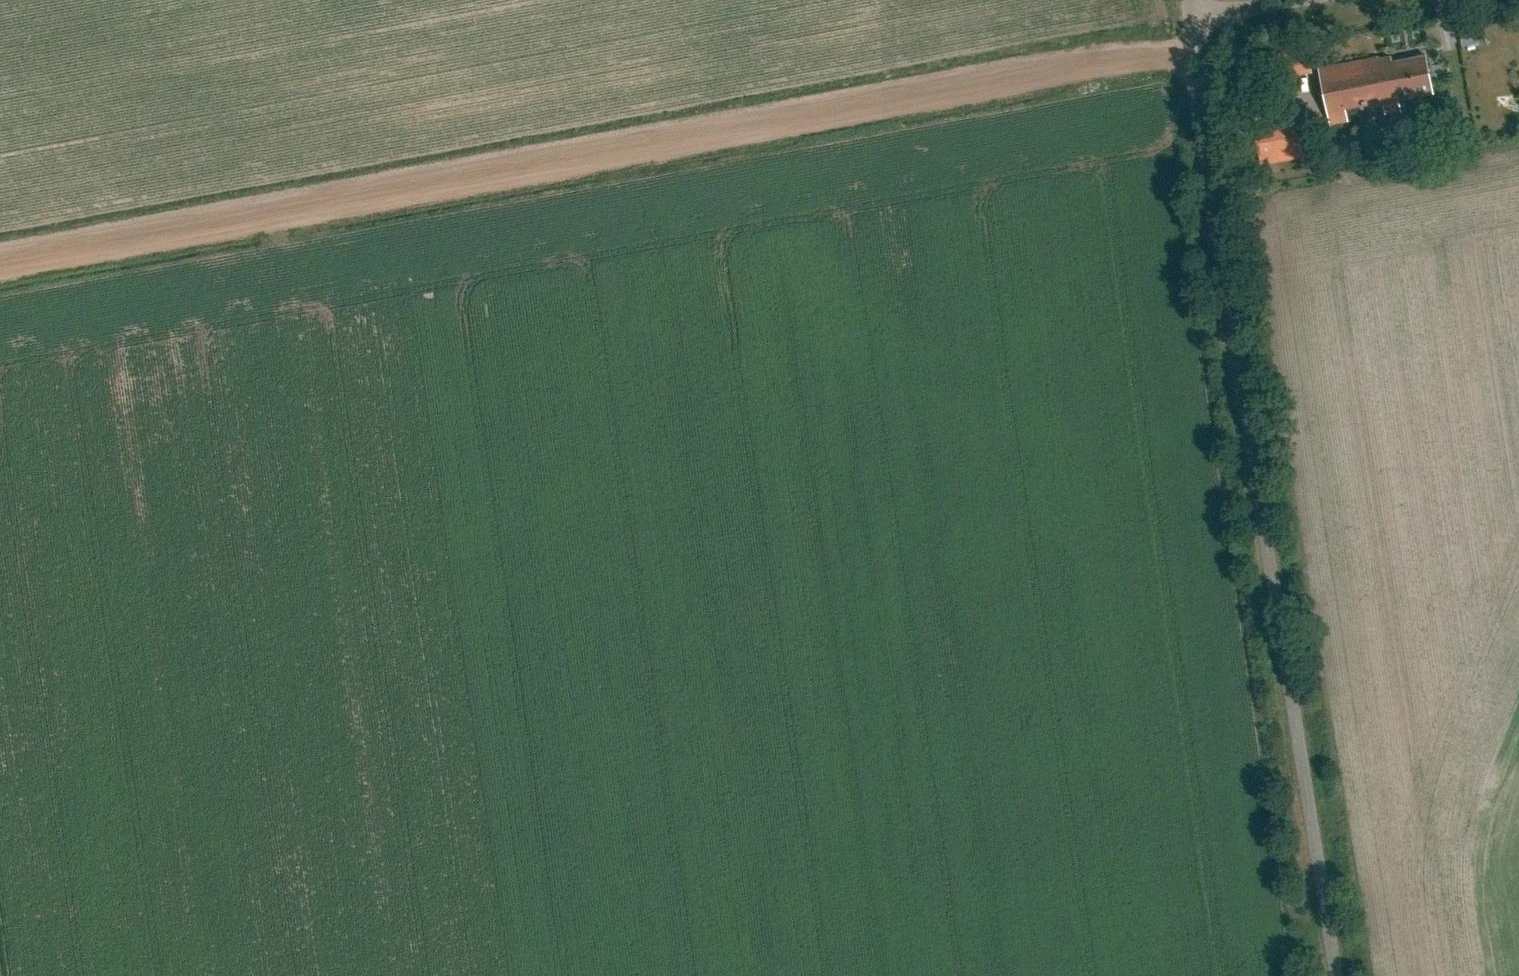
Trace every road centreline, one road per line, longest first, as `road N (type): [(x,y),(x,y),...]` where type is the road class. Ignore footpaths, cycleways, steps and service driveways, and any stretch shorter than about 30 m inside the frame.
road 1 (track): [(1193,48),(0,262)]
road 2 (unclassified): [(1189,21),(1339,975)]
road 3 (unclassified): [(1311,0),(1189,21)]

